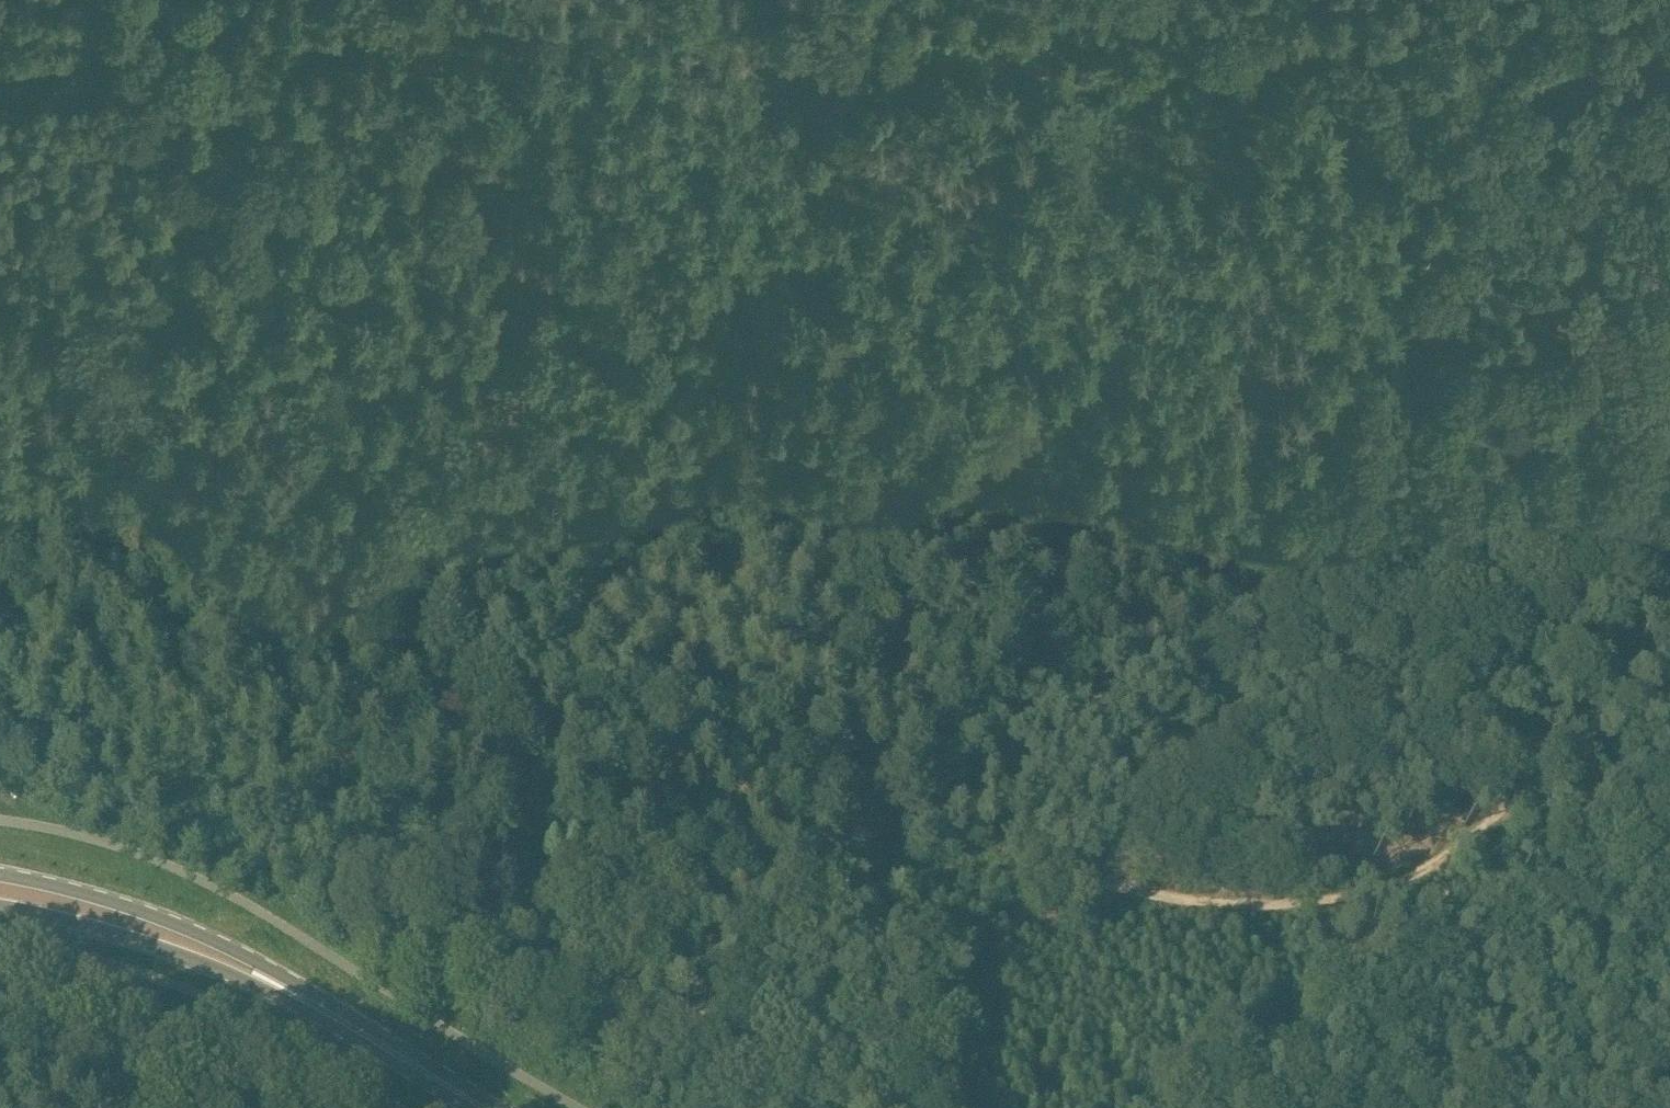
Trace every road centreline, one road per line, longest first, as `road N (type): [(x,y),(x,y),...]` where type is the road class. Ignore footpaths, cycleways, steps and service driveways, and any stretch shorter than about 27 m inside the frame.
road 1 (track): [(114,0),(1187,762)]
road 2 (track): [(1139,892),(946,945),(505,1045),(491,1107)]
road 3 (primary): [(483,1107),(336,1017),(206,951),(101,914),(0,892)]
road 4 (track): [(1139,892),(1015,868),(913,875),(722,911),(626,895)]
road 5 (track): [(626,895),(447,878),(270,881),(224,890)]
road 6 (track): [(1187,762),(1139,892)]

